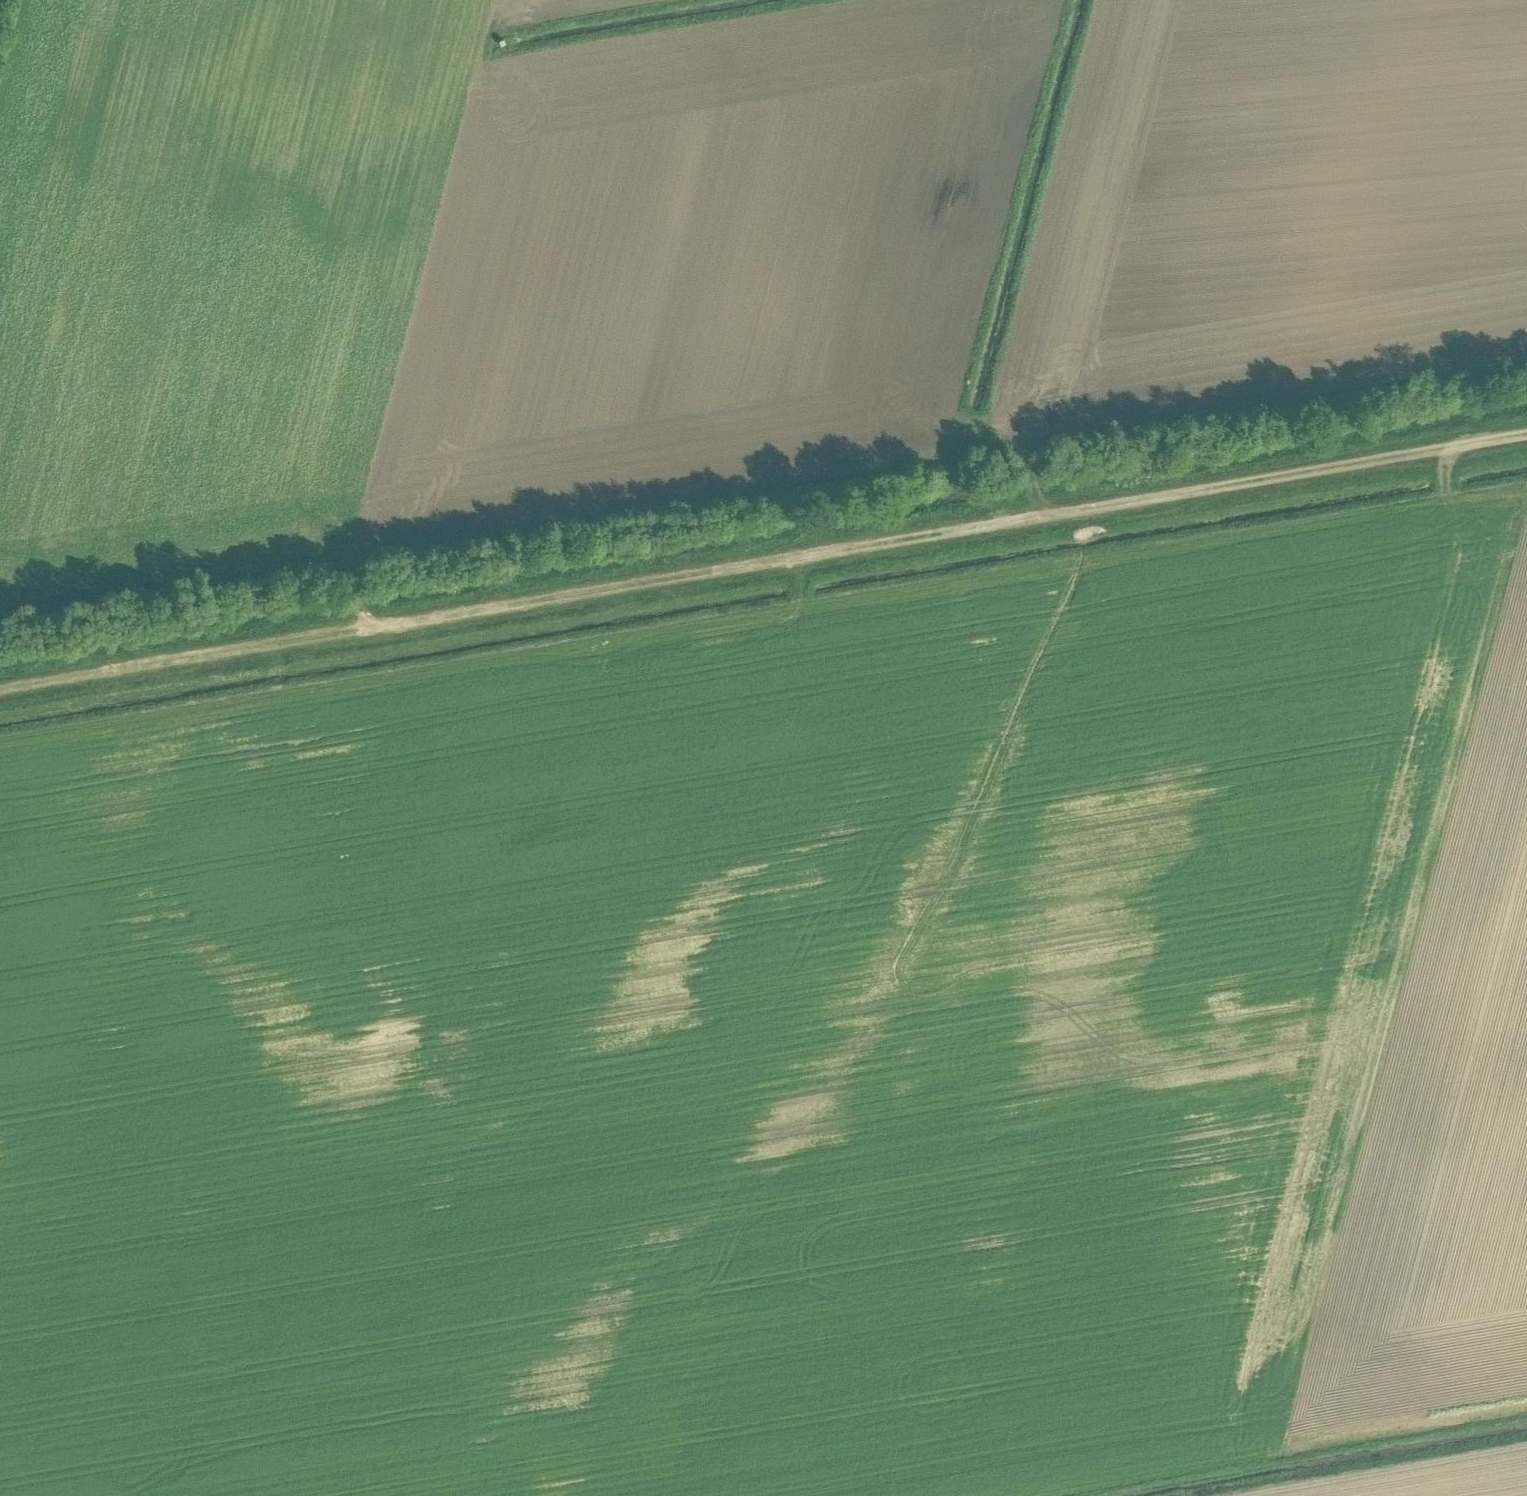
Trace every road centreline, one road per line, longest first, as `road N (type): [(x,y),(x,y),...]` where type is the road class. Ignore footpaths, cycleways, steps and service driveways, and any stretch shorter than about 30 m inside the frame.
road 1 (track): [(0,690),(1526,434)]

